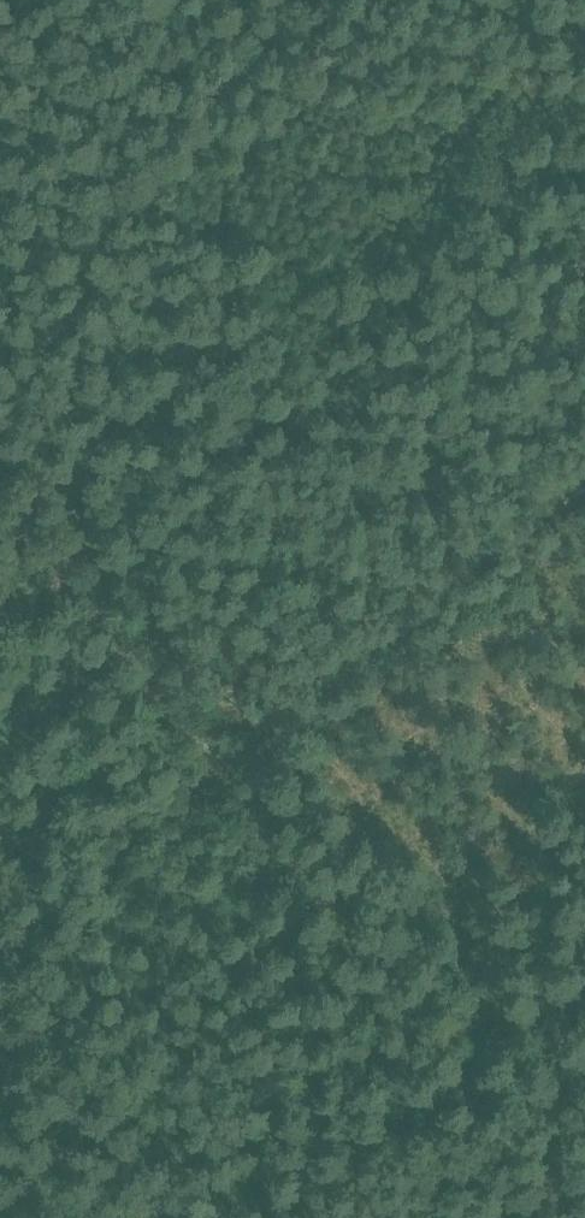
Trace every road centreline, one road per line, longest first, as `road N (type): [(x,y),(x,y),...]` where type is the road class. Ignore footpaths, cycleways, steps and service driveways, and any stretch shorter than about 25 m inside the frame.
road 1 (track): [(0,489),(581,1217)]
road 2 (track): [(0,951),(584,486)]

